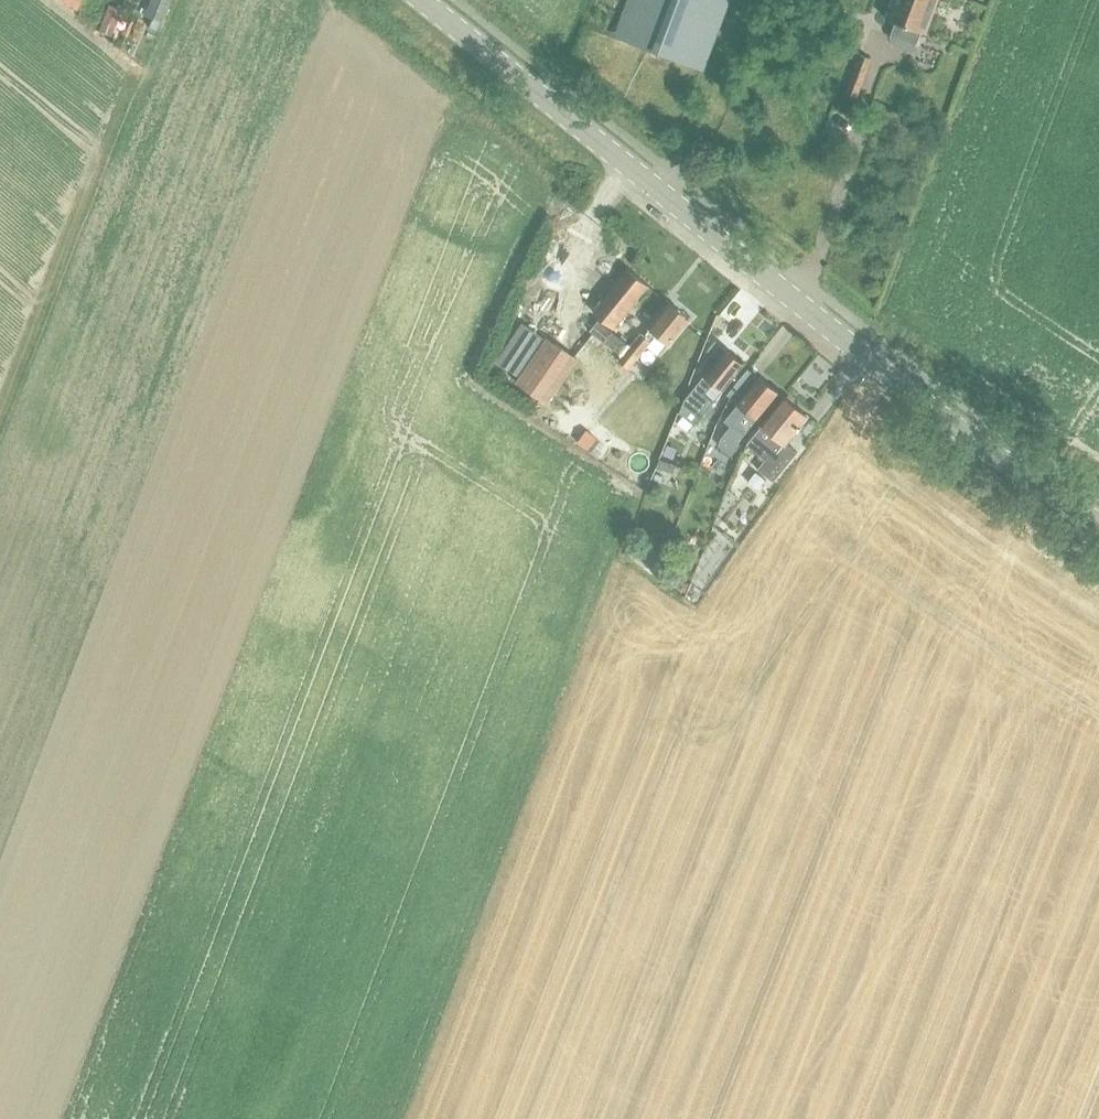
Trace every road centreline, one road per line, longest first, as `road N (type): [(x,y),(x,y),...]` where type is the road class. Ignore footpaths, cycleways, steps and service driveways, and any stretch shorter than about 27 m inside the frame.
road 1 (secondary): [(1098,533),(420,0)]

